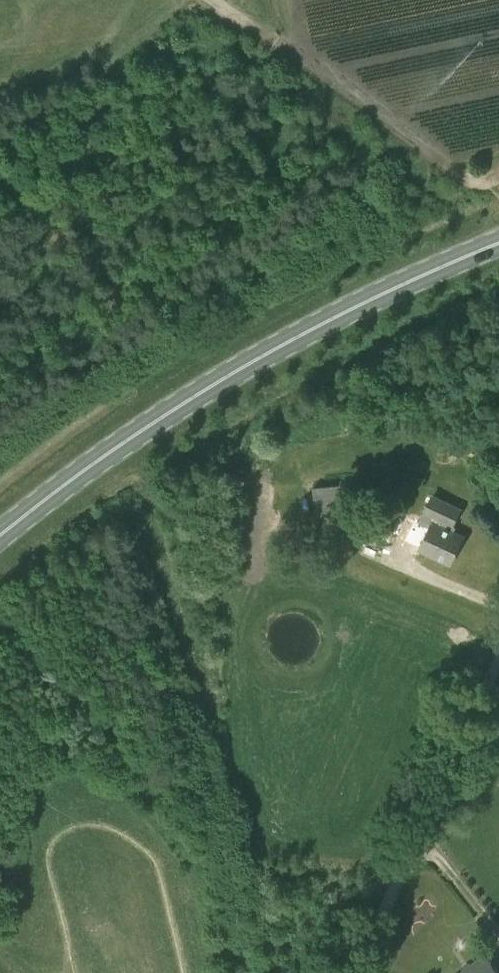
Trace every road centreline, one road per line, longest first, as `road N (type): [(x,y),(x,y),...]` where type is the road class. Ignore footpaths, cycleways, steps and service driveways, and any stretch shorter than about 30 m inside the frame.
road 1 (primary): [(0,534),(197,395),(498,241)]
road 2 (track): [(351,972),(498,665)]

